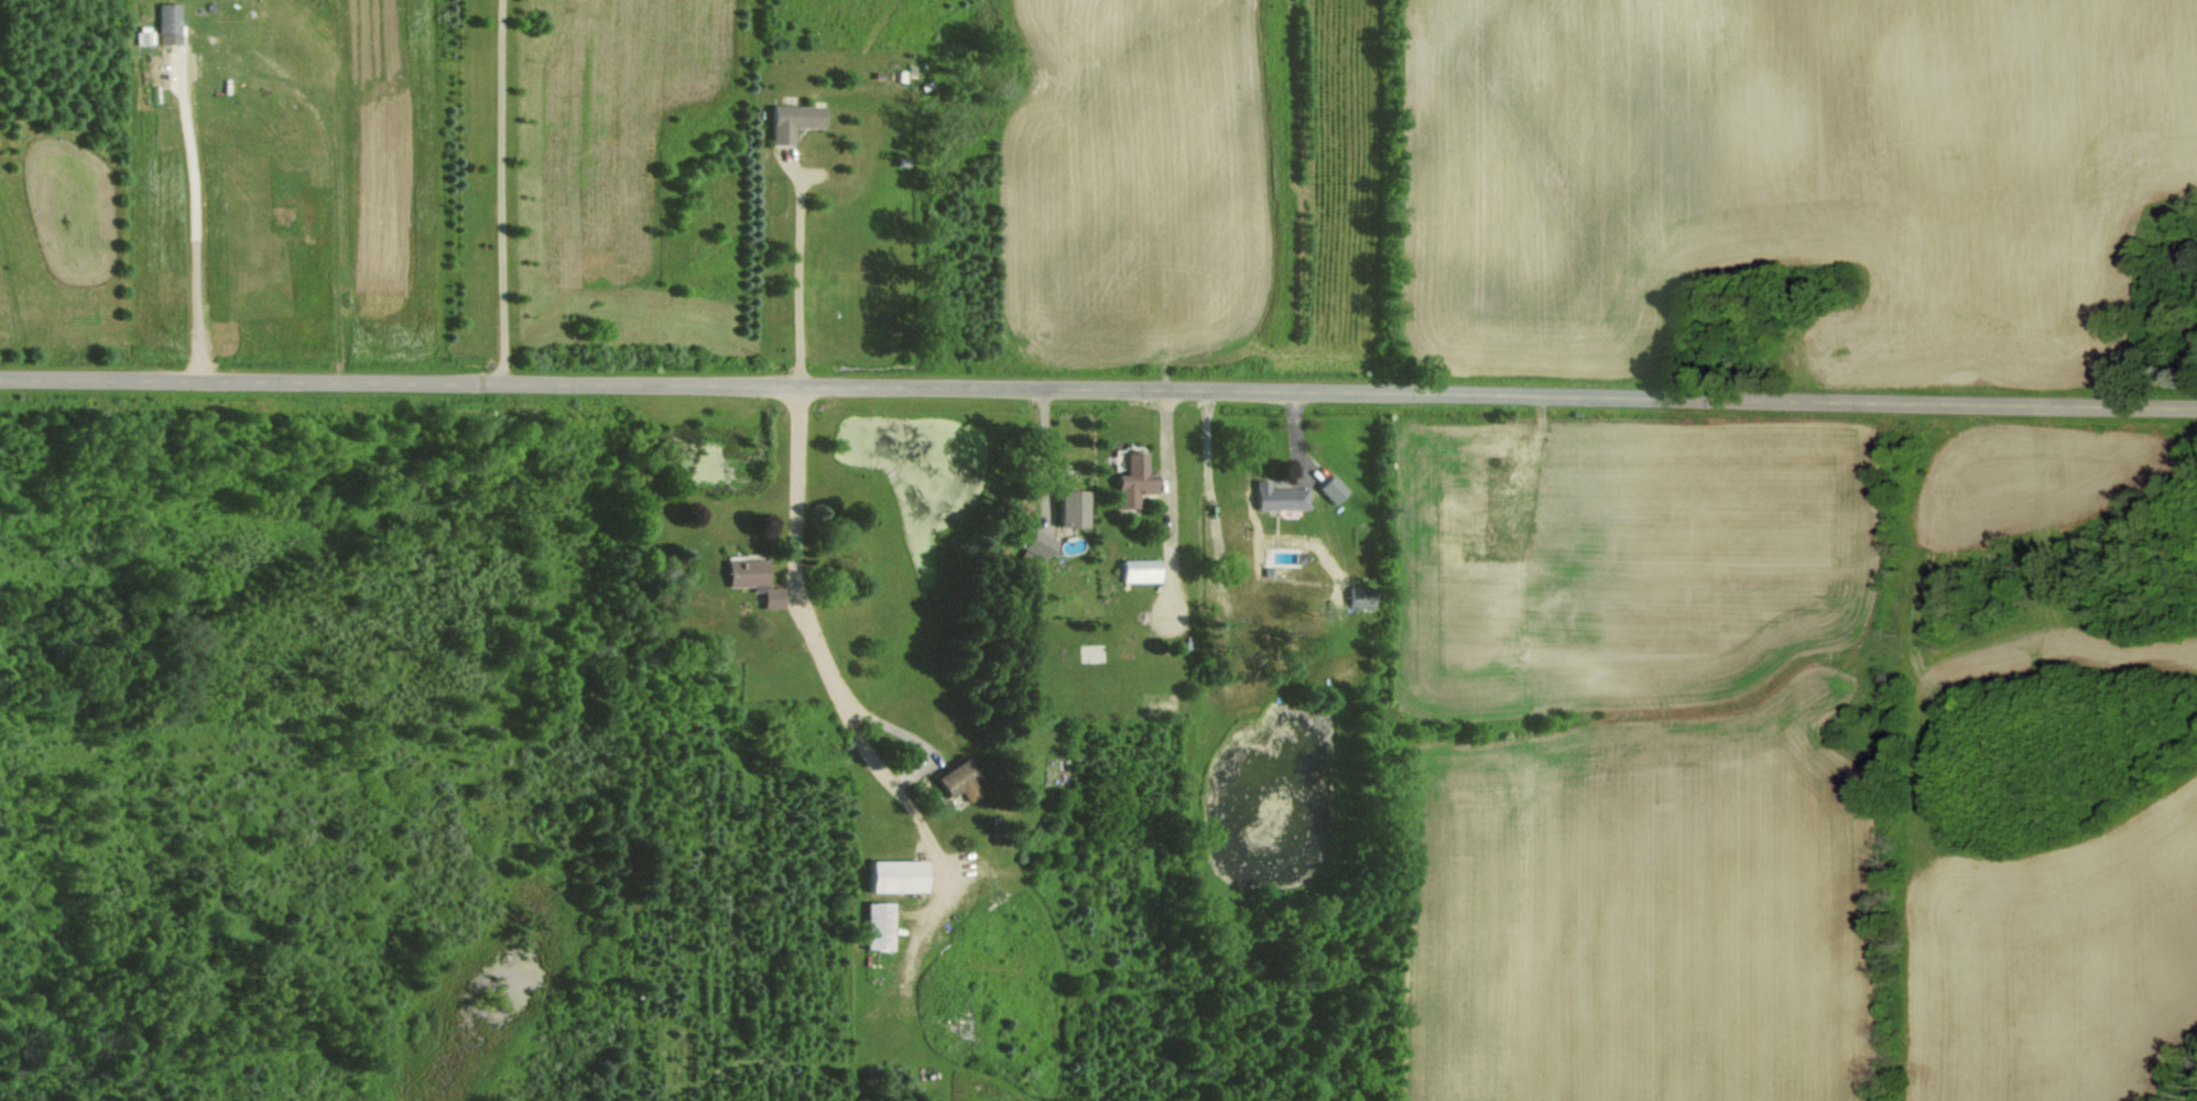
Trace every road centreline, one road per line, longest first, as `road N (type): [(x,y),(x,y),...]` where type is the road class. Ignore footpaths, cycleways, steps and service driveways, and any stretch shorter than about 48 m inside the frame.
road 1 (residential): [(2196,411),(0,377)]

